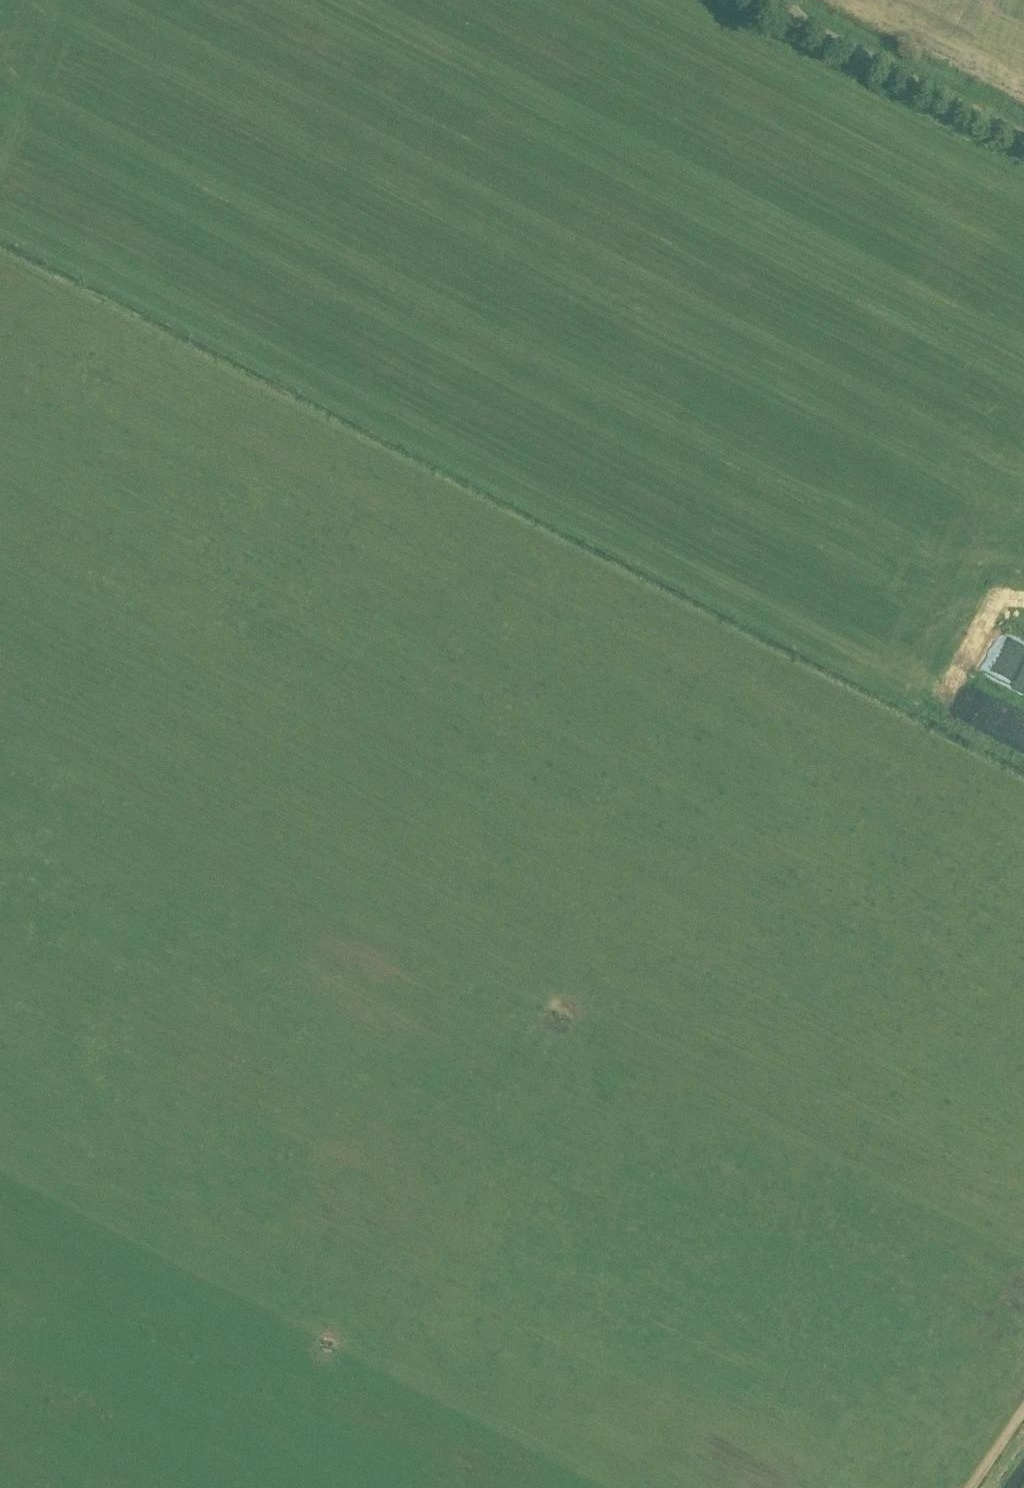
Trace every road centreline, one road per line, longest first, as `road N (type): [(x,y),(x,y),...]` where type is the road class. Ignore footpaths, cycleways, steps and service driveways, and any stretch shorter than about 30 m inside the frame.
road 1 (unclassified): [(1023,140),(774,9)]

